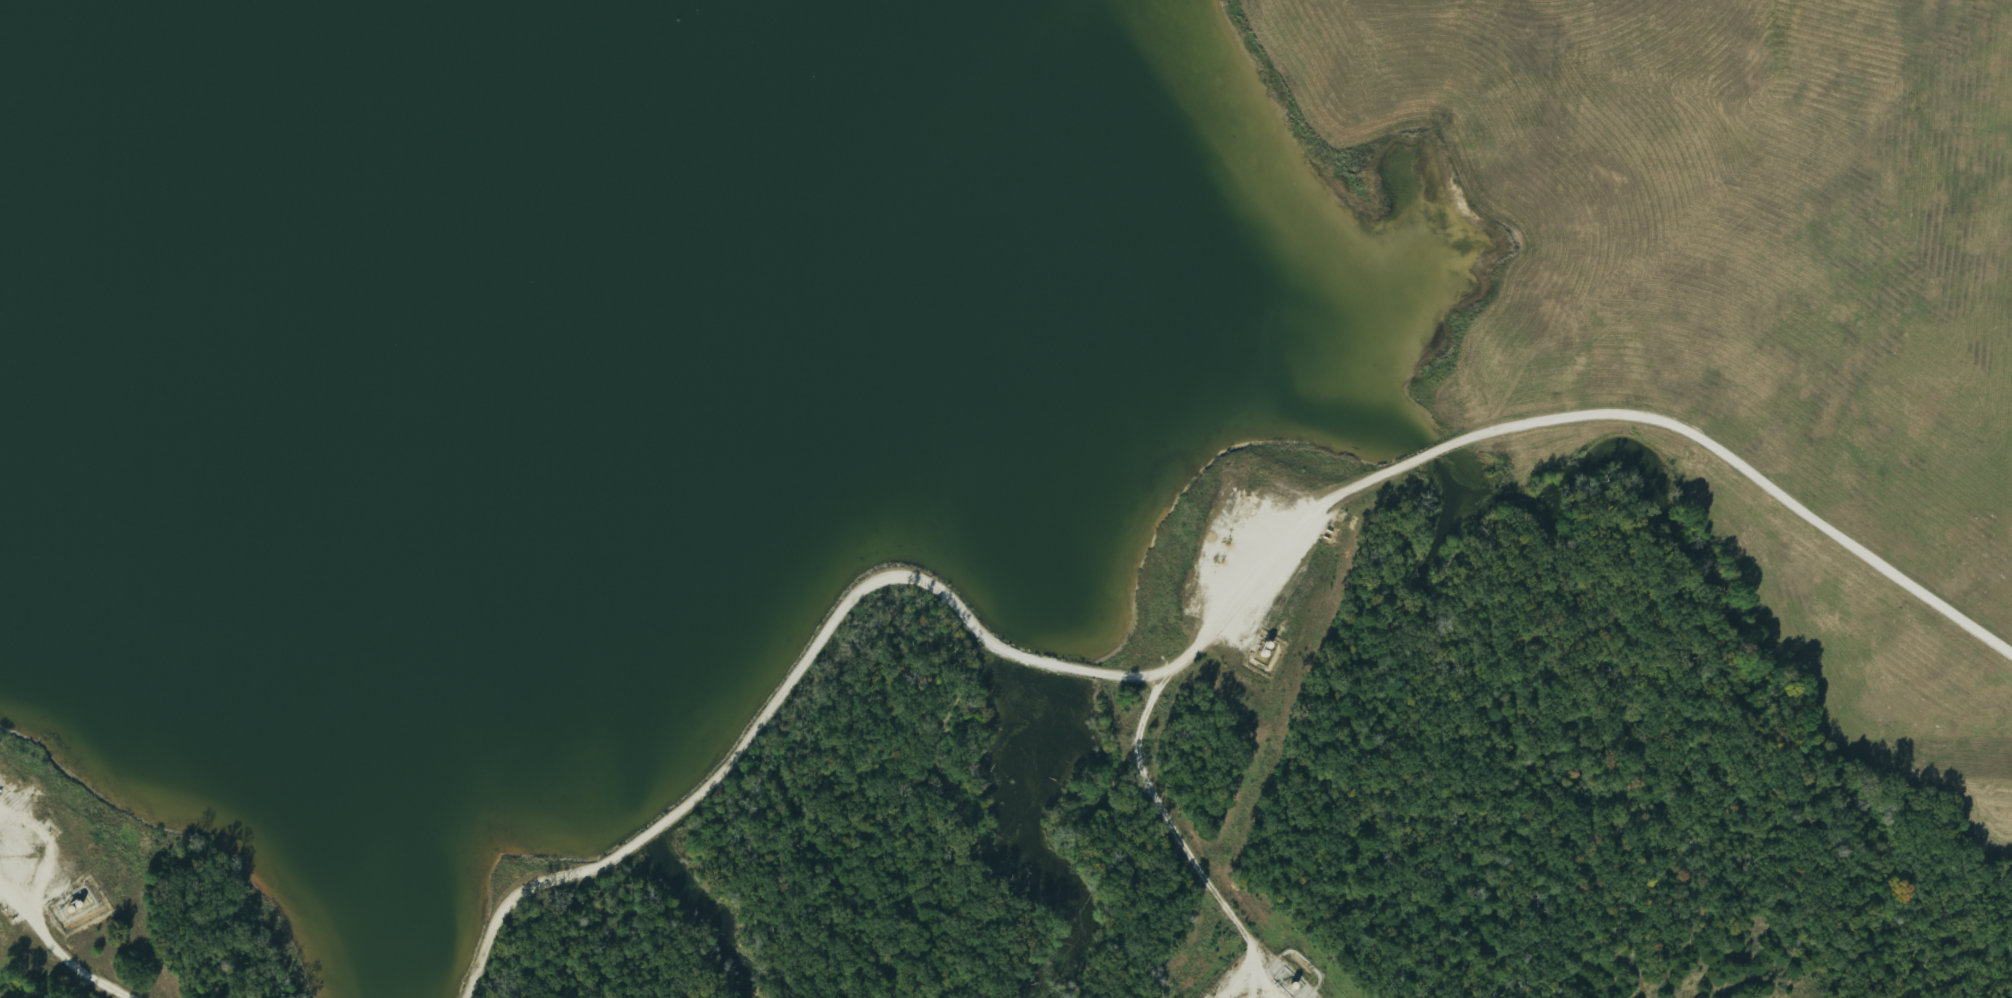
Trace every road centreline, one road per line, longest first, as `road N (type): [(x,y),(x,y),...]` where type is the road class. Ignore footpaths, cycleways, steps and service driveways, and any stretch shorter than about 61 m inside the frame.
road 1 (residential): [(1327,997),(1269,945),(1150,781)]

